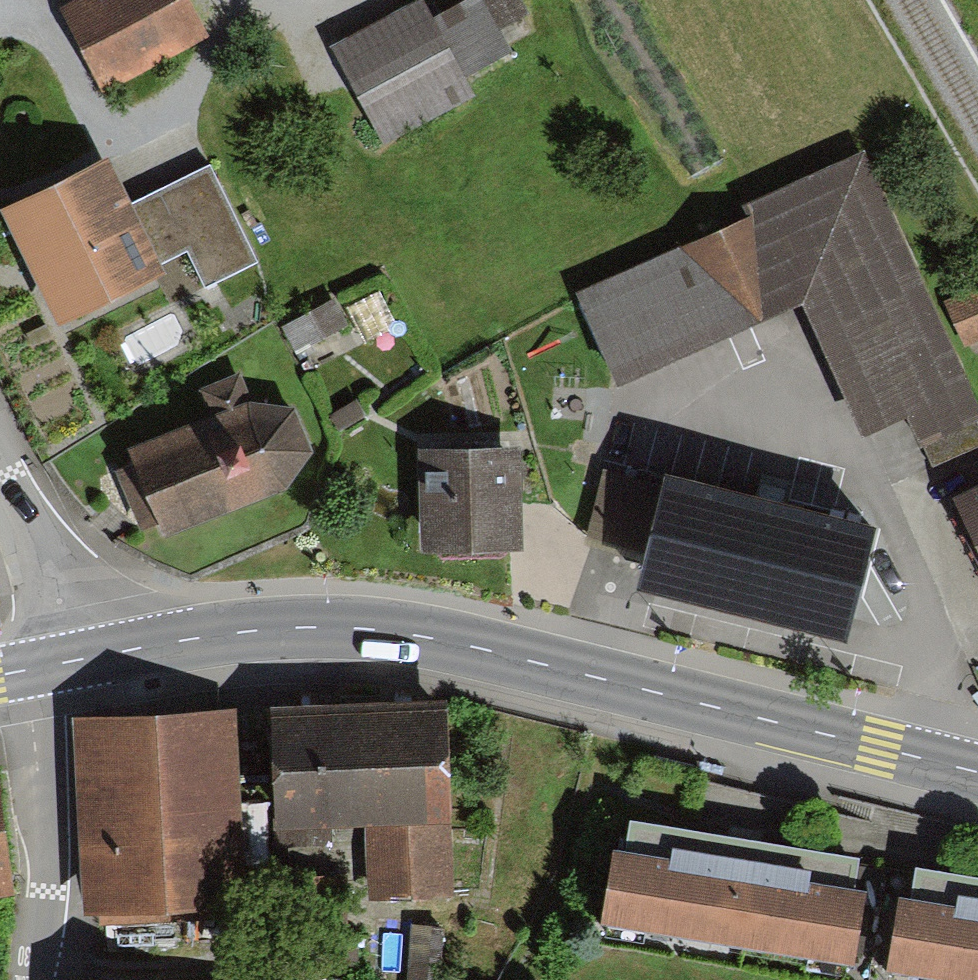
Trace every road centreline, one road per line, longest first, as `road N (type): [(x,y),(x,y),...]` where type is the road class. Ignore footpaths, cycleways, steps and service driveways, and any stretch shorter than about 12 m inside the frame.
road 1 (primary): [(977,772),(481,649),(368,629),(257,631),(94,658)]
road 2 (residential): [(24,671),(40,861),(27,979)]
road 3 (residential): [(0,463),(94,658)]

